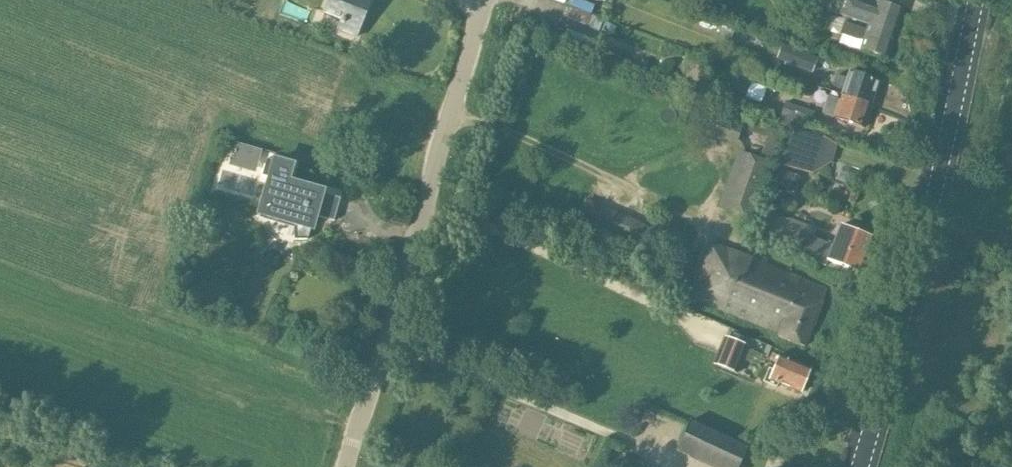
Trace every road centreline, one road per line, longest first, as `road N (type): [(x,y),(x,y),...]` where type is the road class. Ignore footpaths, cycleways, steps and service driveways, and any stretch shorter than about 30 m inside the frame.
road 1 (unclassified): [(347,466),(489,0)]
road 2 (secondary): [(864,466),(930,221),(975,0)]

